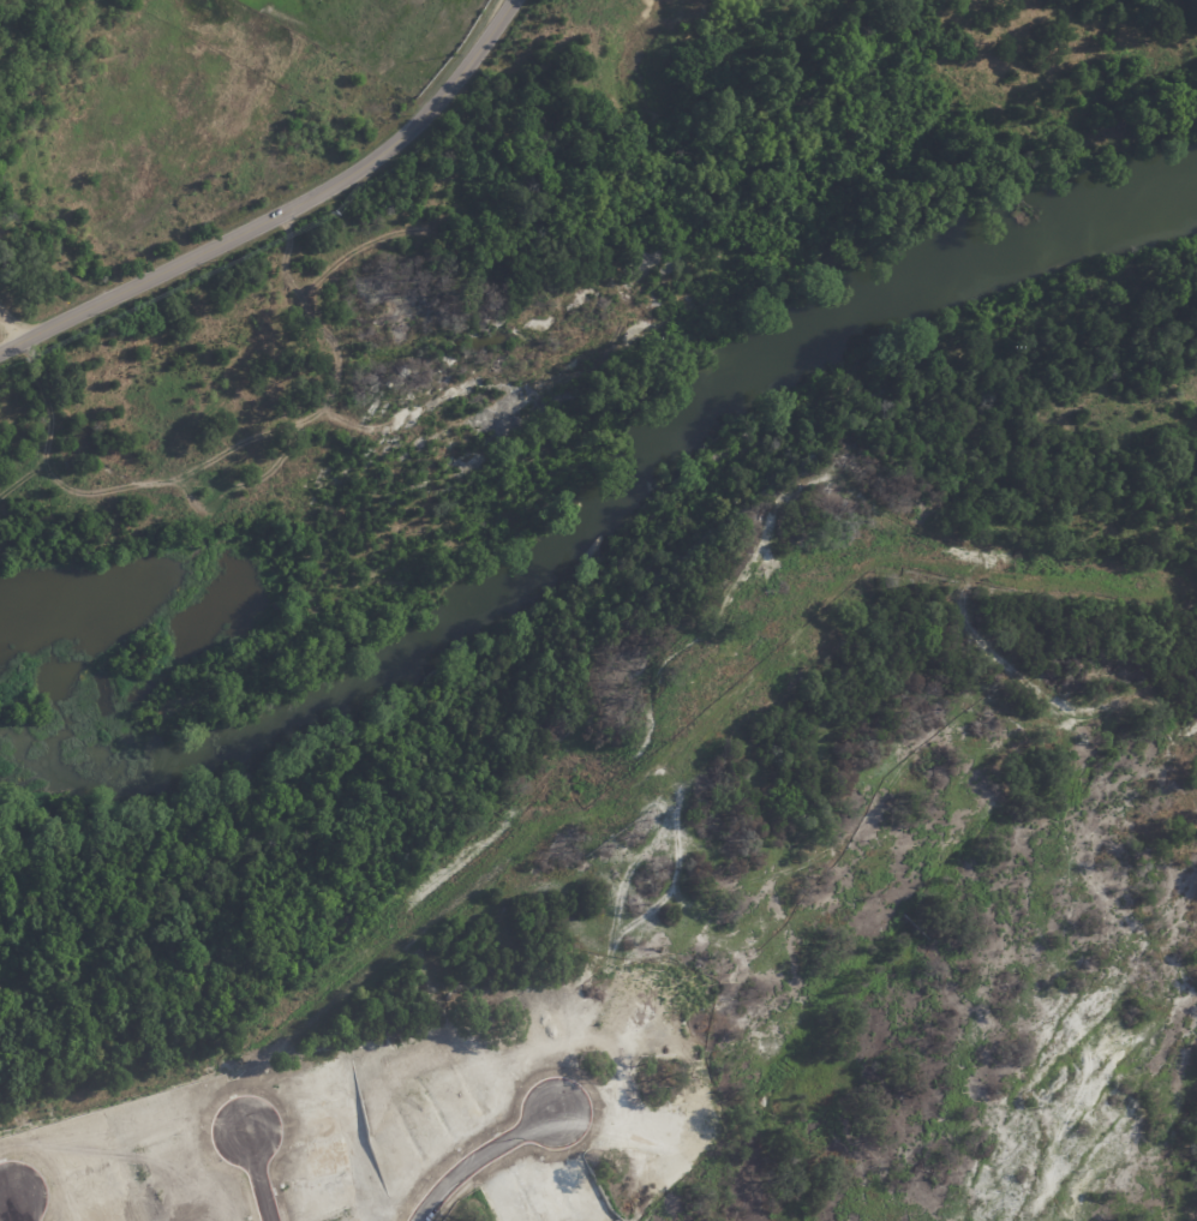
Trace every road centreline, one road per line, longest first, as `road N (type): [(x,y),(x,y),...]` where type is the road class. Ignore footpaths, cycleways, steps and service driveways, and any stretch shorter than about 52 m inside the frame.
road 1 (tertiary): [(511,0),(402,137),(342,179),(0,353)]
road 2 (residential): [(417,1220),(474,1160),(555,1114)]

